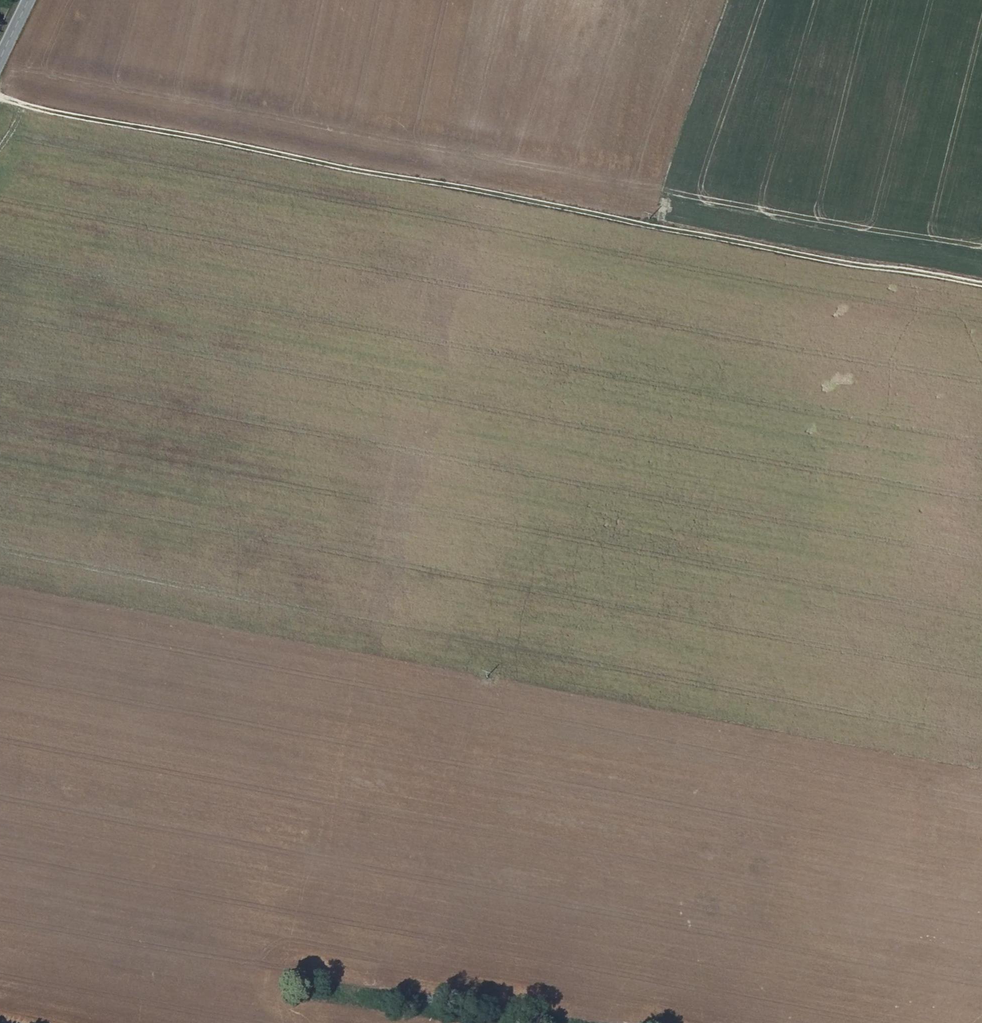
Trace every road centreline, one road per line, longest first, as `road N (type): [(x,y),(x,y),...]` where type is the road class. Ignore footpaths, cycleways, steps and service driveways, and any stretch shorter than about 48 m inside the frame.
road 1 (track): [(0,100),(722,241),(981,284)]

